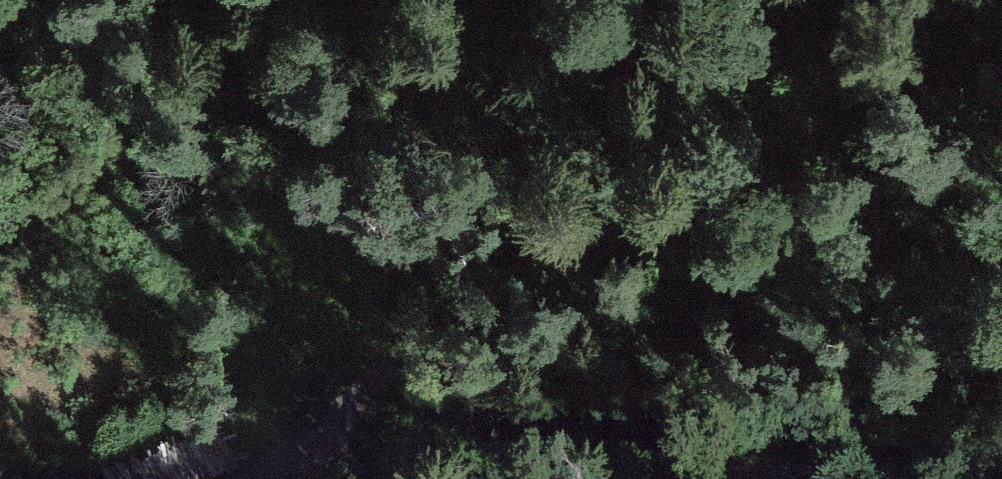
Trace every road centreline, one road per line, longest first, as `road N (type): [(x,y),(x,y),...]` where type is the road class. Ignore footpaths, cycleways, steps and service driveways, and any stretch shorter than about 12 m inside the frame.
road 1 (track): [(302,478),(310,442),(382,374),(787,139),(956,0)]

